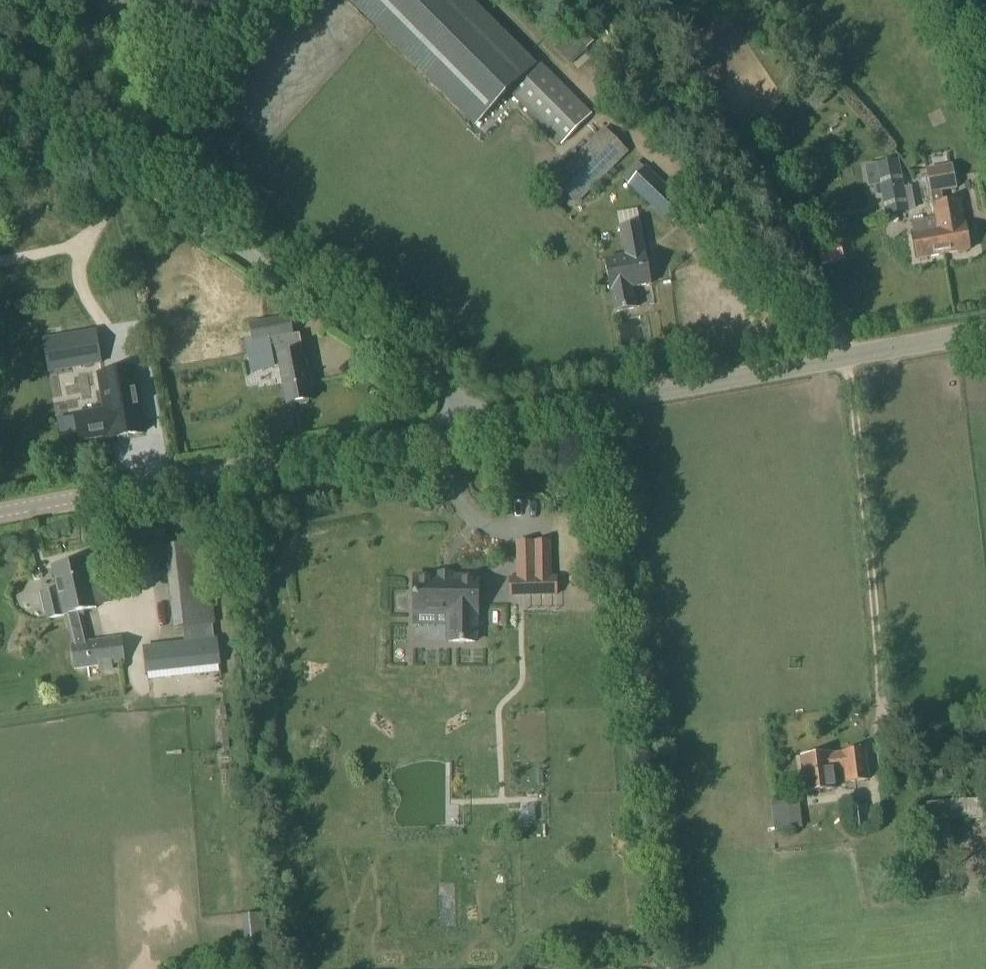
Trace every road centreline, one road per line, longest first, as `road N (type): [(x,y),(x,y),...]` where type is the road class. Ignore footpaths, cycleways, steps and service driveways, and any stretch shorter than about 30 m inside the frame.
road 1 (residential): [(466,427),(463,408),(434,381),(0,92)]
road 2 (residential): [(466,427),(985,332)]
road 3 (residential): [(0,513),(466,427)]

